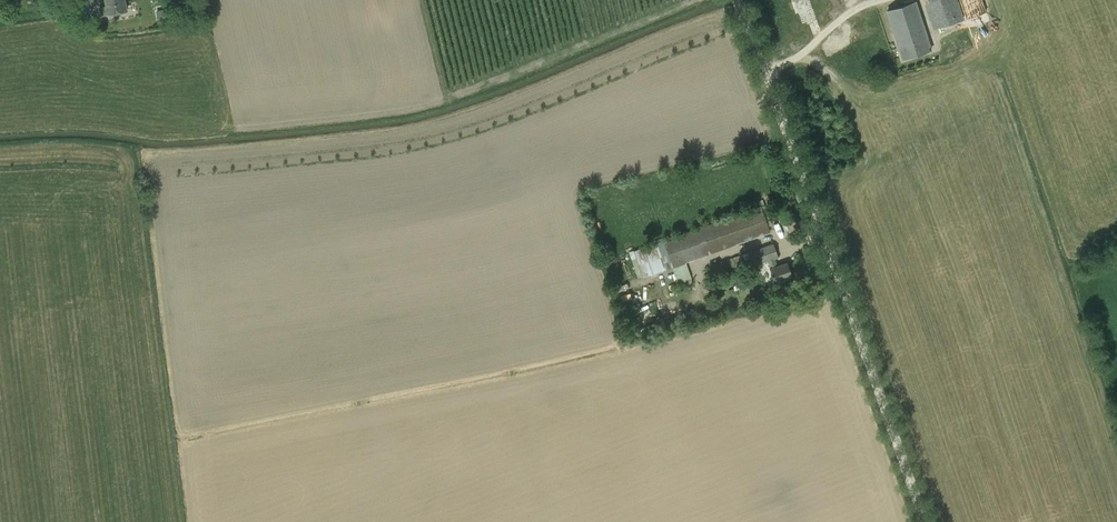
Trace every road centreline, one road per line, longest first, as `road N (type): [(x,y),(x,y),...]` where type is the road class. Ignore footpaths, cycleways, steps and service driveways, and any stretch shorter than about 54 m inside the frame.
road 1 (track): [(923,521),(736,0)]

